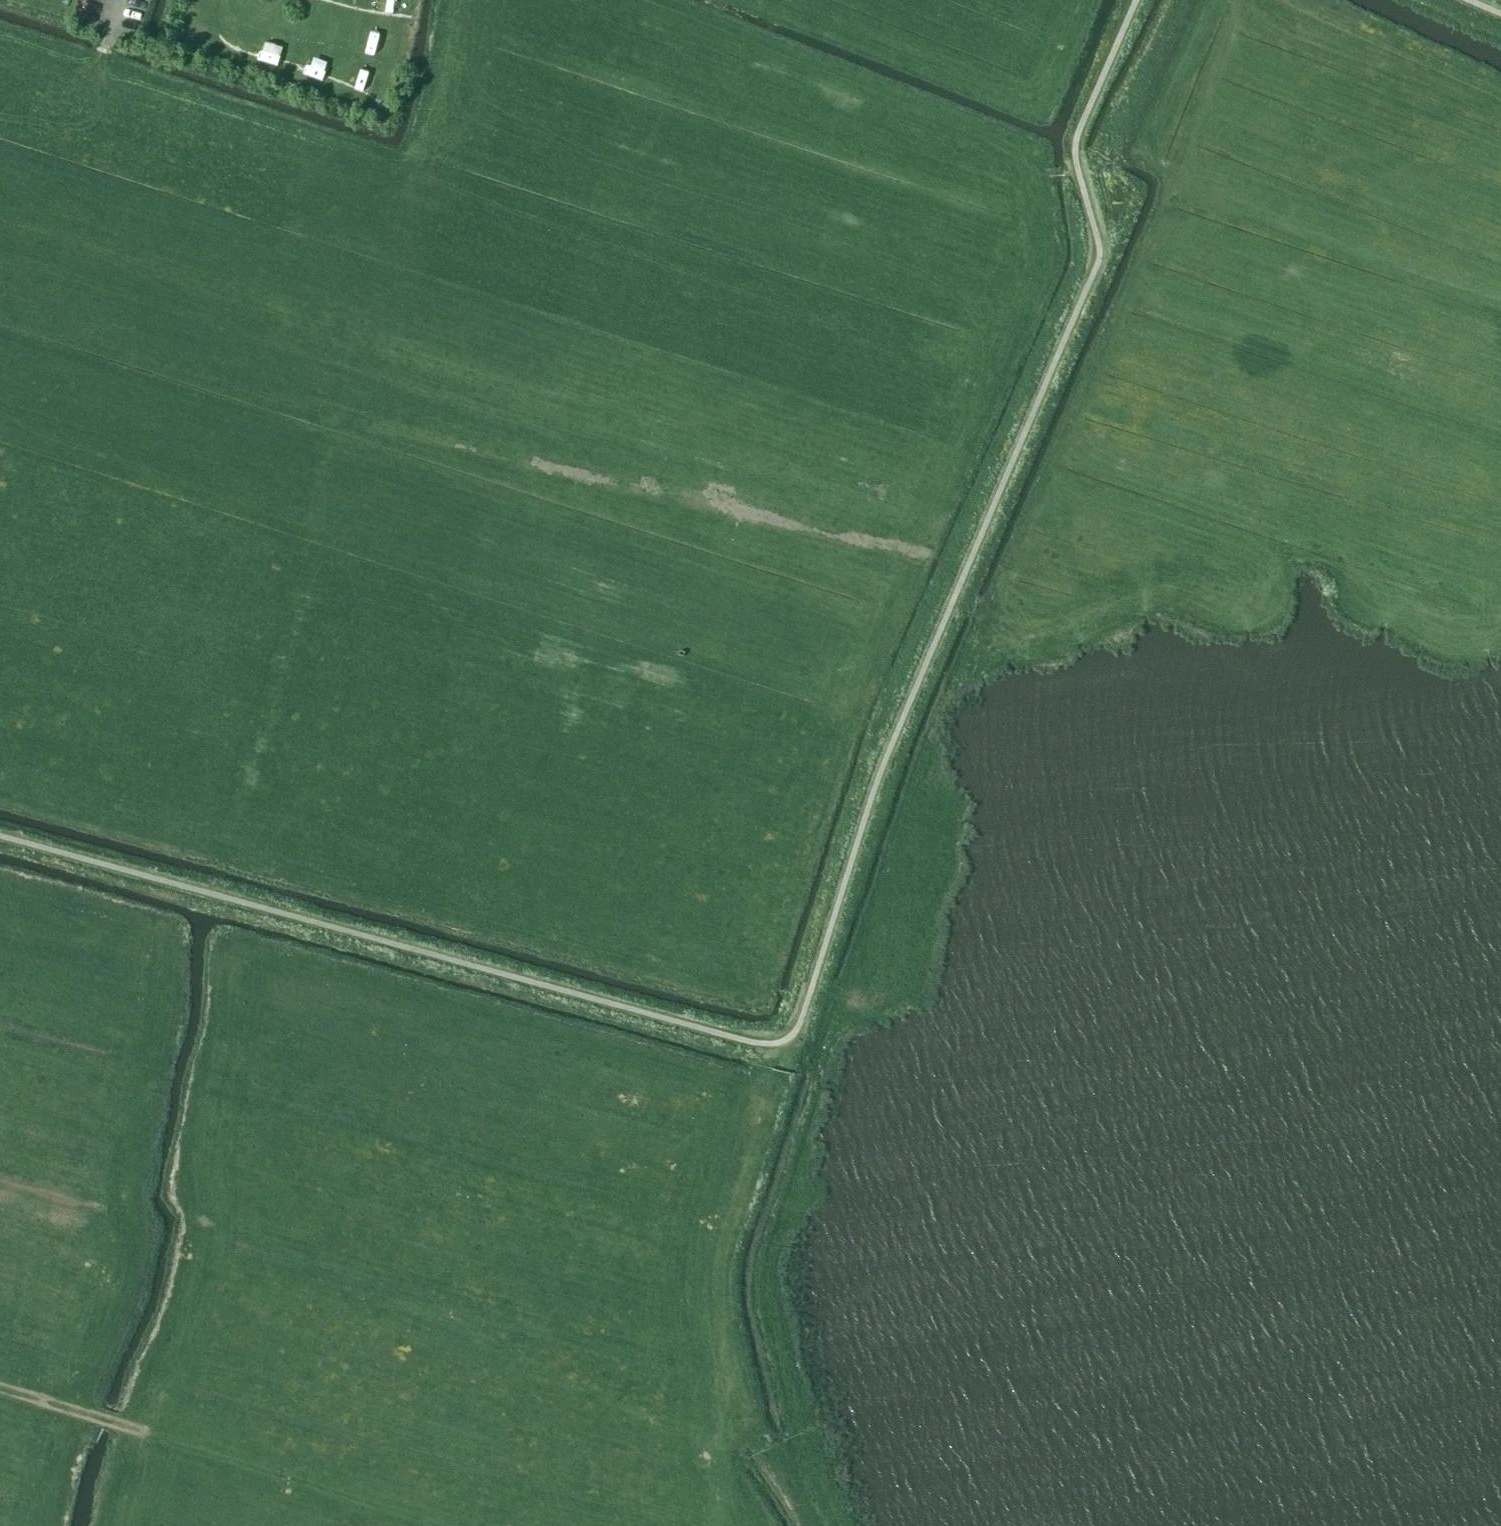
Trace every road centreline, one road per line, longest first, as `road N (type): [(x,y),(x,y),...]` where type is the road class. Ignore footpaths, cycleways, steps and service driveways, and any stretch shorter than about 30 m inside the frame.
road 1 (track): [(145,1430),(0,1388)]

